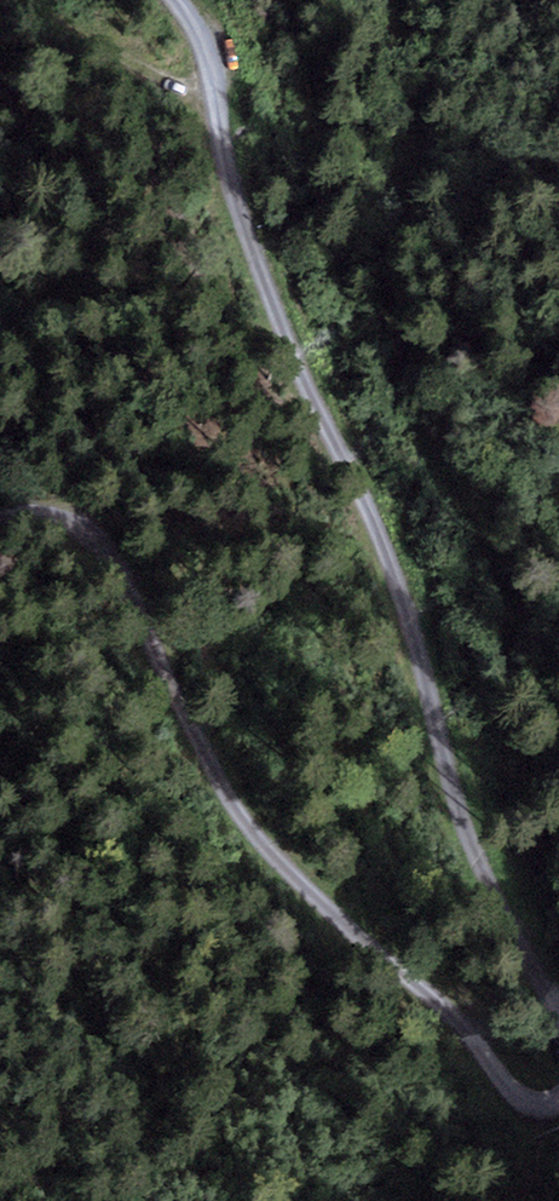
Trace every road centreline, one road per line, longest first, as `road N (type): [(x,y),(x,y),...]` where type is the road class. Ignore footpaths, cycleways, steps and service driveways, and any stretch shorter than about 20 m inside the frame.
road 1 (track): [(183,0),(209,47),(231,191),(415,638),(442,754),(470,826),(513,934),(558,1013)]
road 2 (track): [(558,1095),(551,1103),(519,1093),(453,1013),(315,896),(220,786),(104,540),(42,509),(0,512)]

